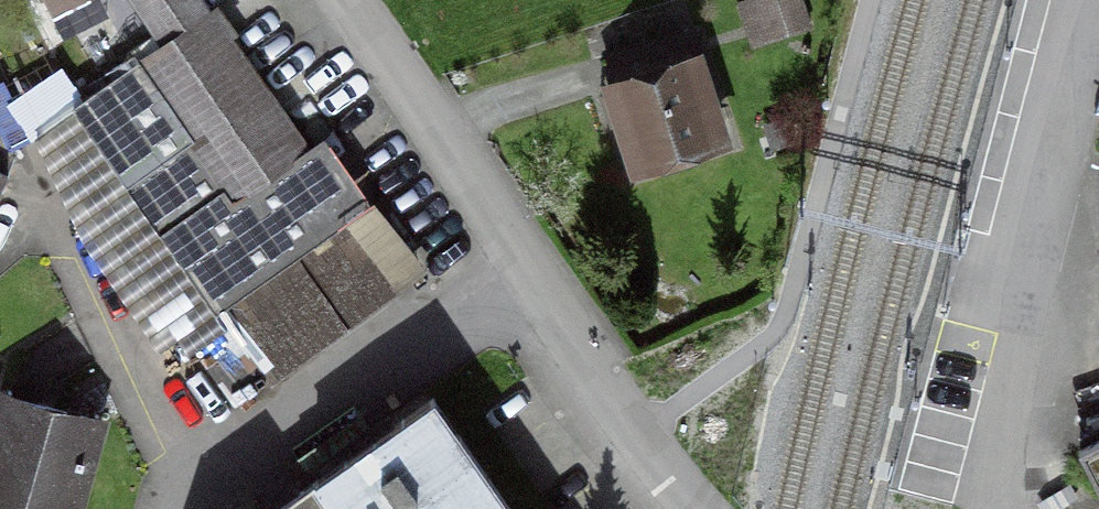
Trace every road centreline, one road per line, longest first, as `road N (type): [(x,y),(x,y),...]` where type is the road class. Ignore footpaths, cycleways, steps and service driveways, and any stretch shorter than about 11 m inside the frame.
road 1 (residential): [(687,508),(328,0)]
road 2 (residential): [(995,508),(1098,73)]

